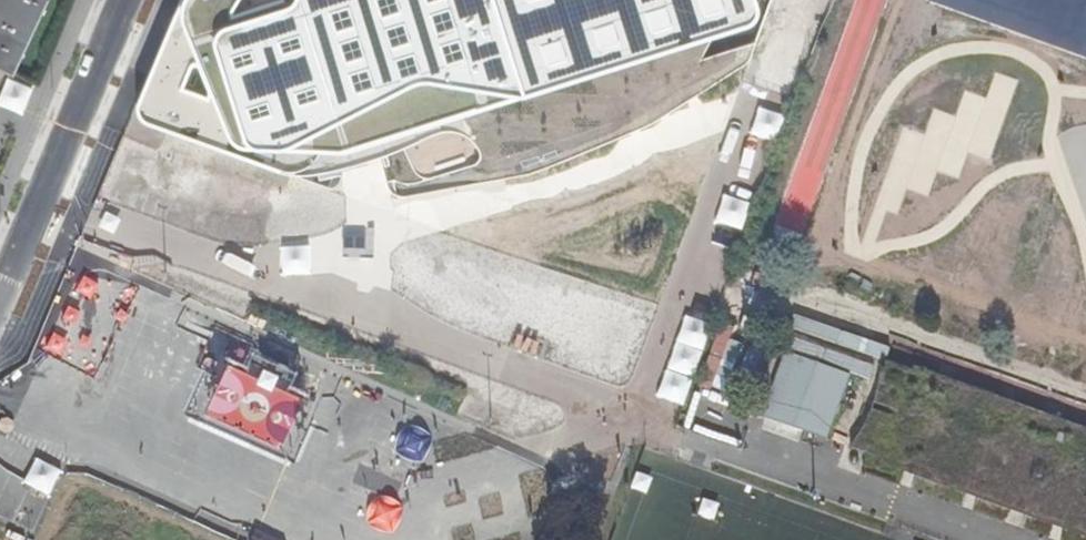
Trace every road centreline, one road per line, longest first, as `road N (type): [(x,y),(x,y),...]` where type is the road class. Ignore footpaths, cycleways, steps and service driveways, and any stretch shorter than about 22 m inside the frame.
road 1 (residential): [(0,297),(131,0)]

